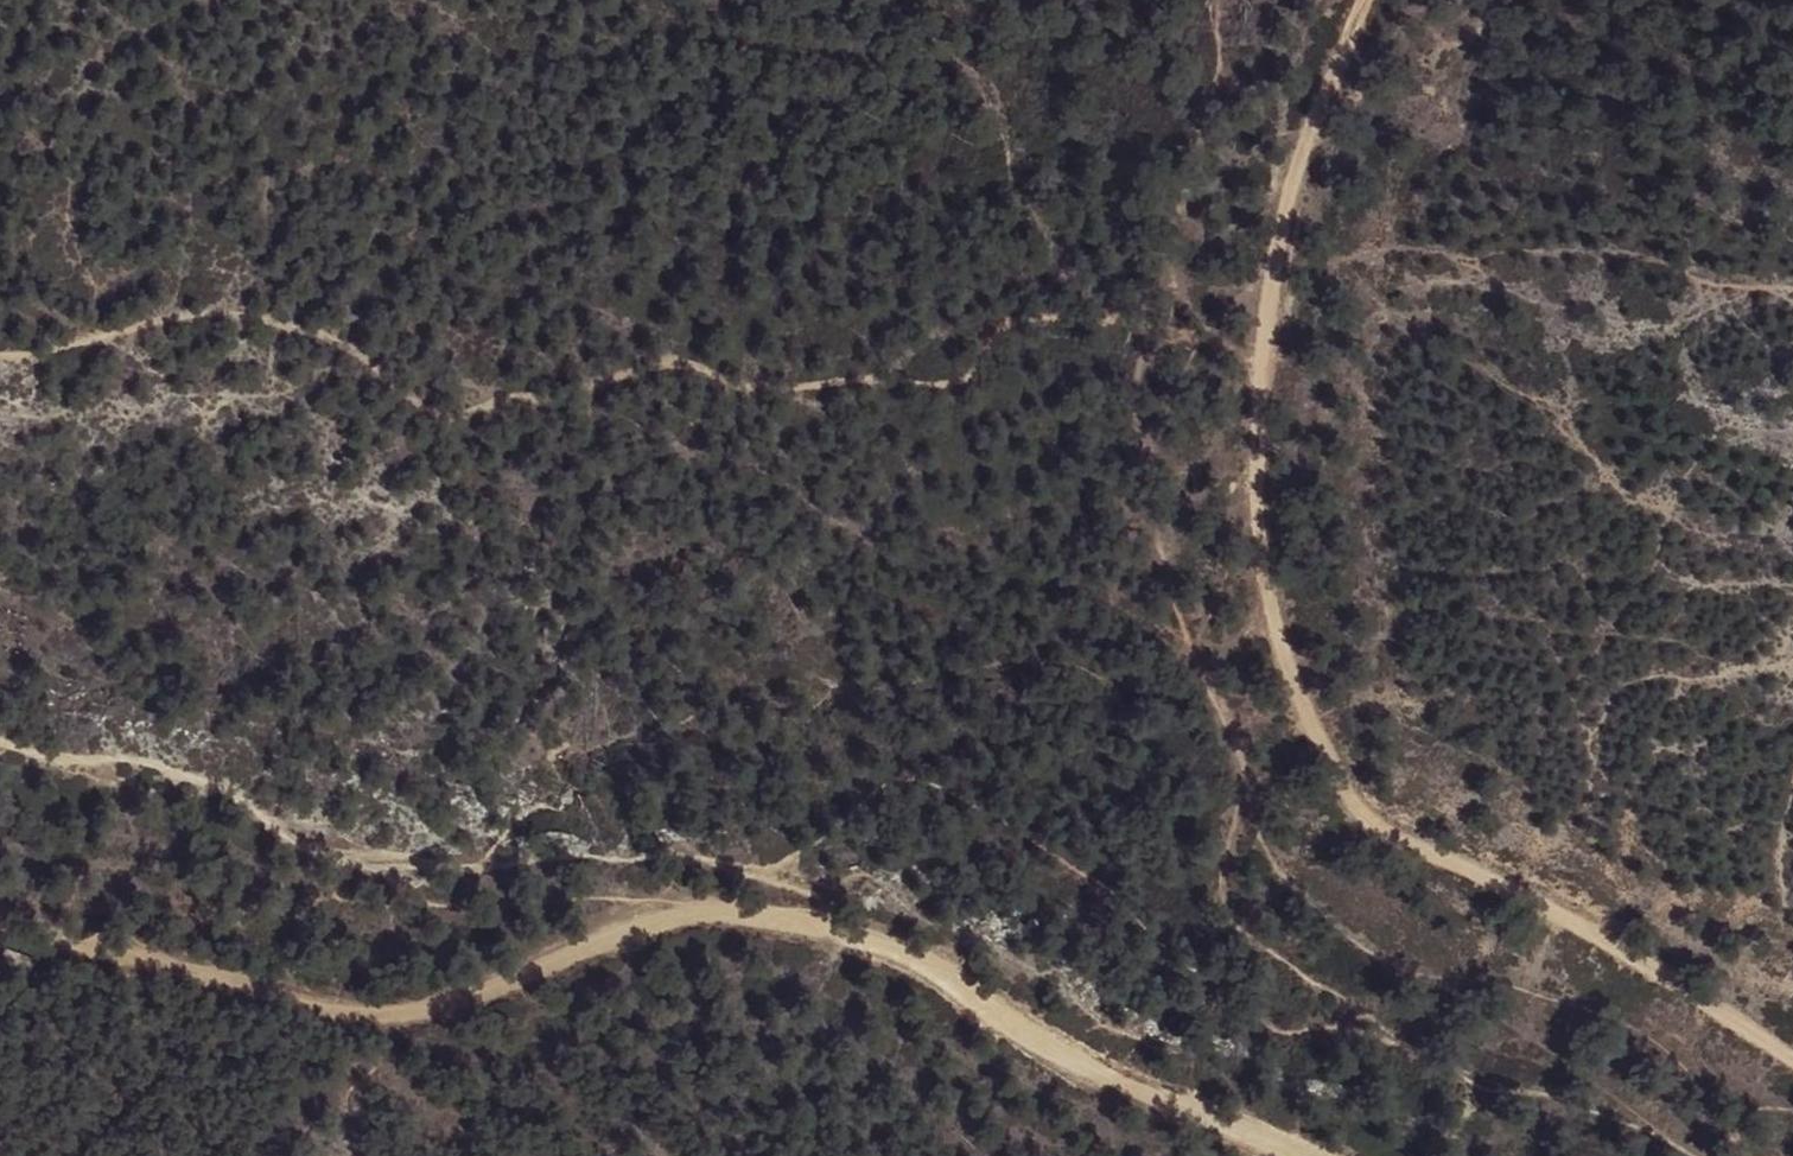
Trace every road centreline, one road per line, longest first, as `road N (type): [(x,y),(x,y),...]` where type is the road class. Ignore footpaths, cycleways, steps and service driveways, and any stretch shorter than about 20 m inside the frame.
road 1 (track): [(1306,1155),(1077,1050),(938,972),(779,917),(691,904),(417,1009),(287,987),(178,949),(0,909)]
road 2 (track): [(1792,1048),(1587,920),(1346,801),(1289,674),(1264,548),(1256,335),(1297,146),(1348,0)]

